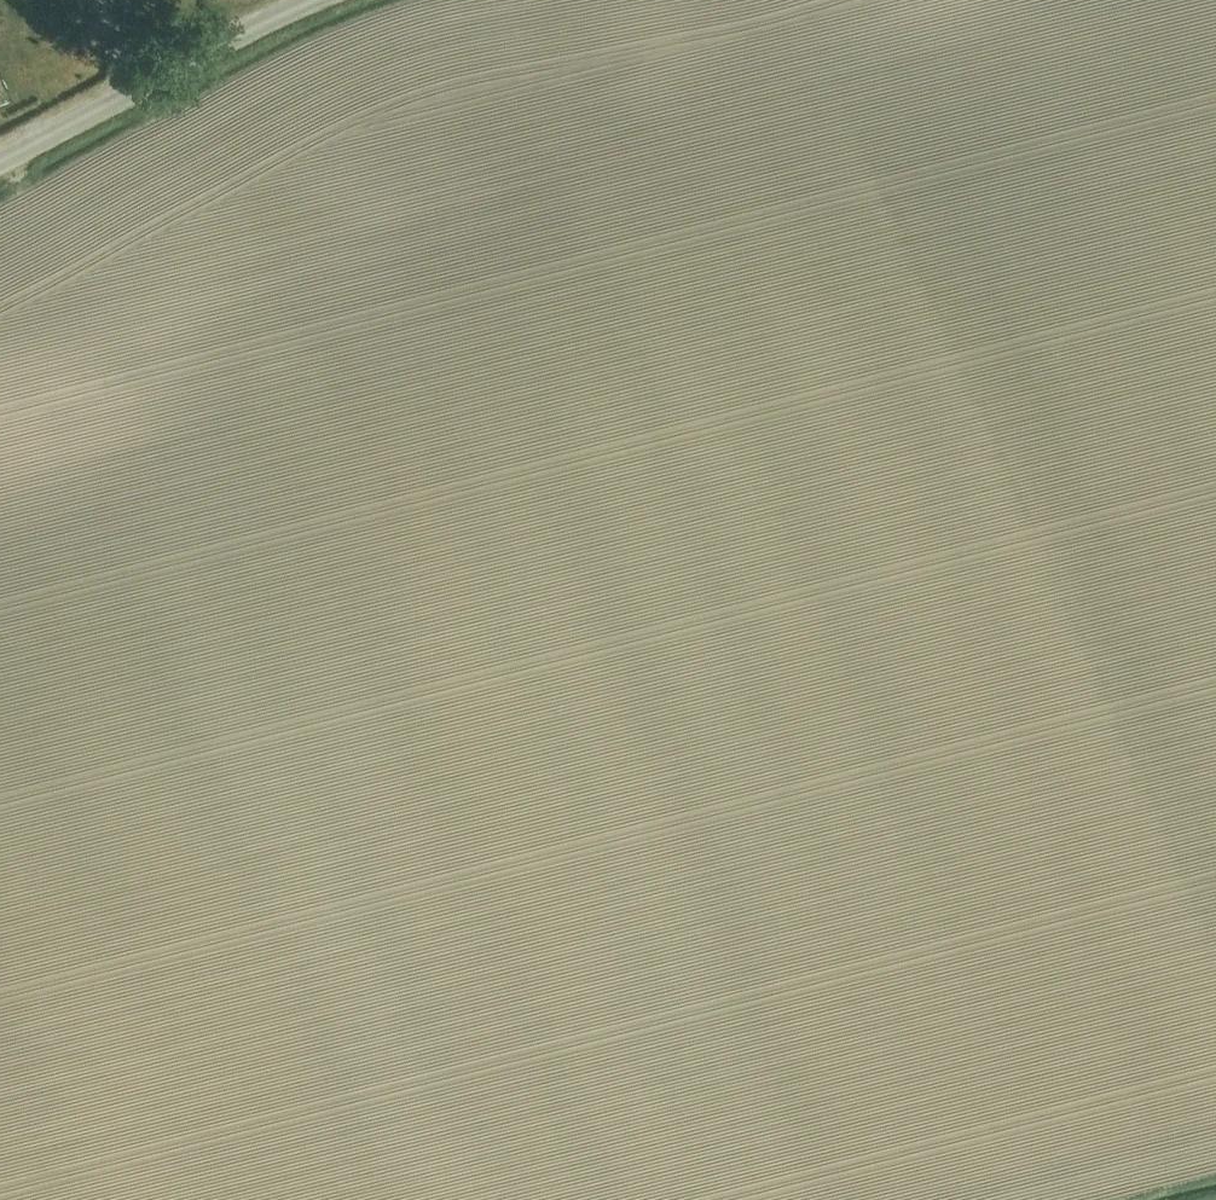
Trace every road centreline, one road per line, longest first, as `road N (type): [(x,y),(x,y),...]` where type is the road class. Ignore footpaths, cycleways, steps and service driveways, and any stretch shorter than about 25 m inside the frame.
road 1 (unclassified): [(0,163),(312,0)]

